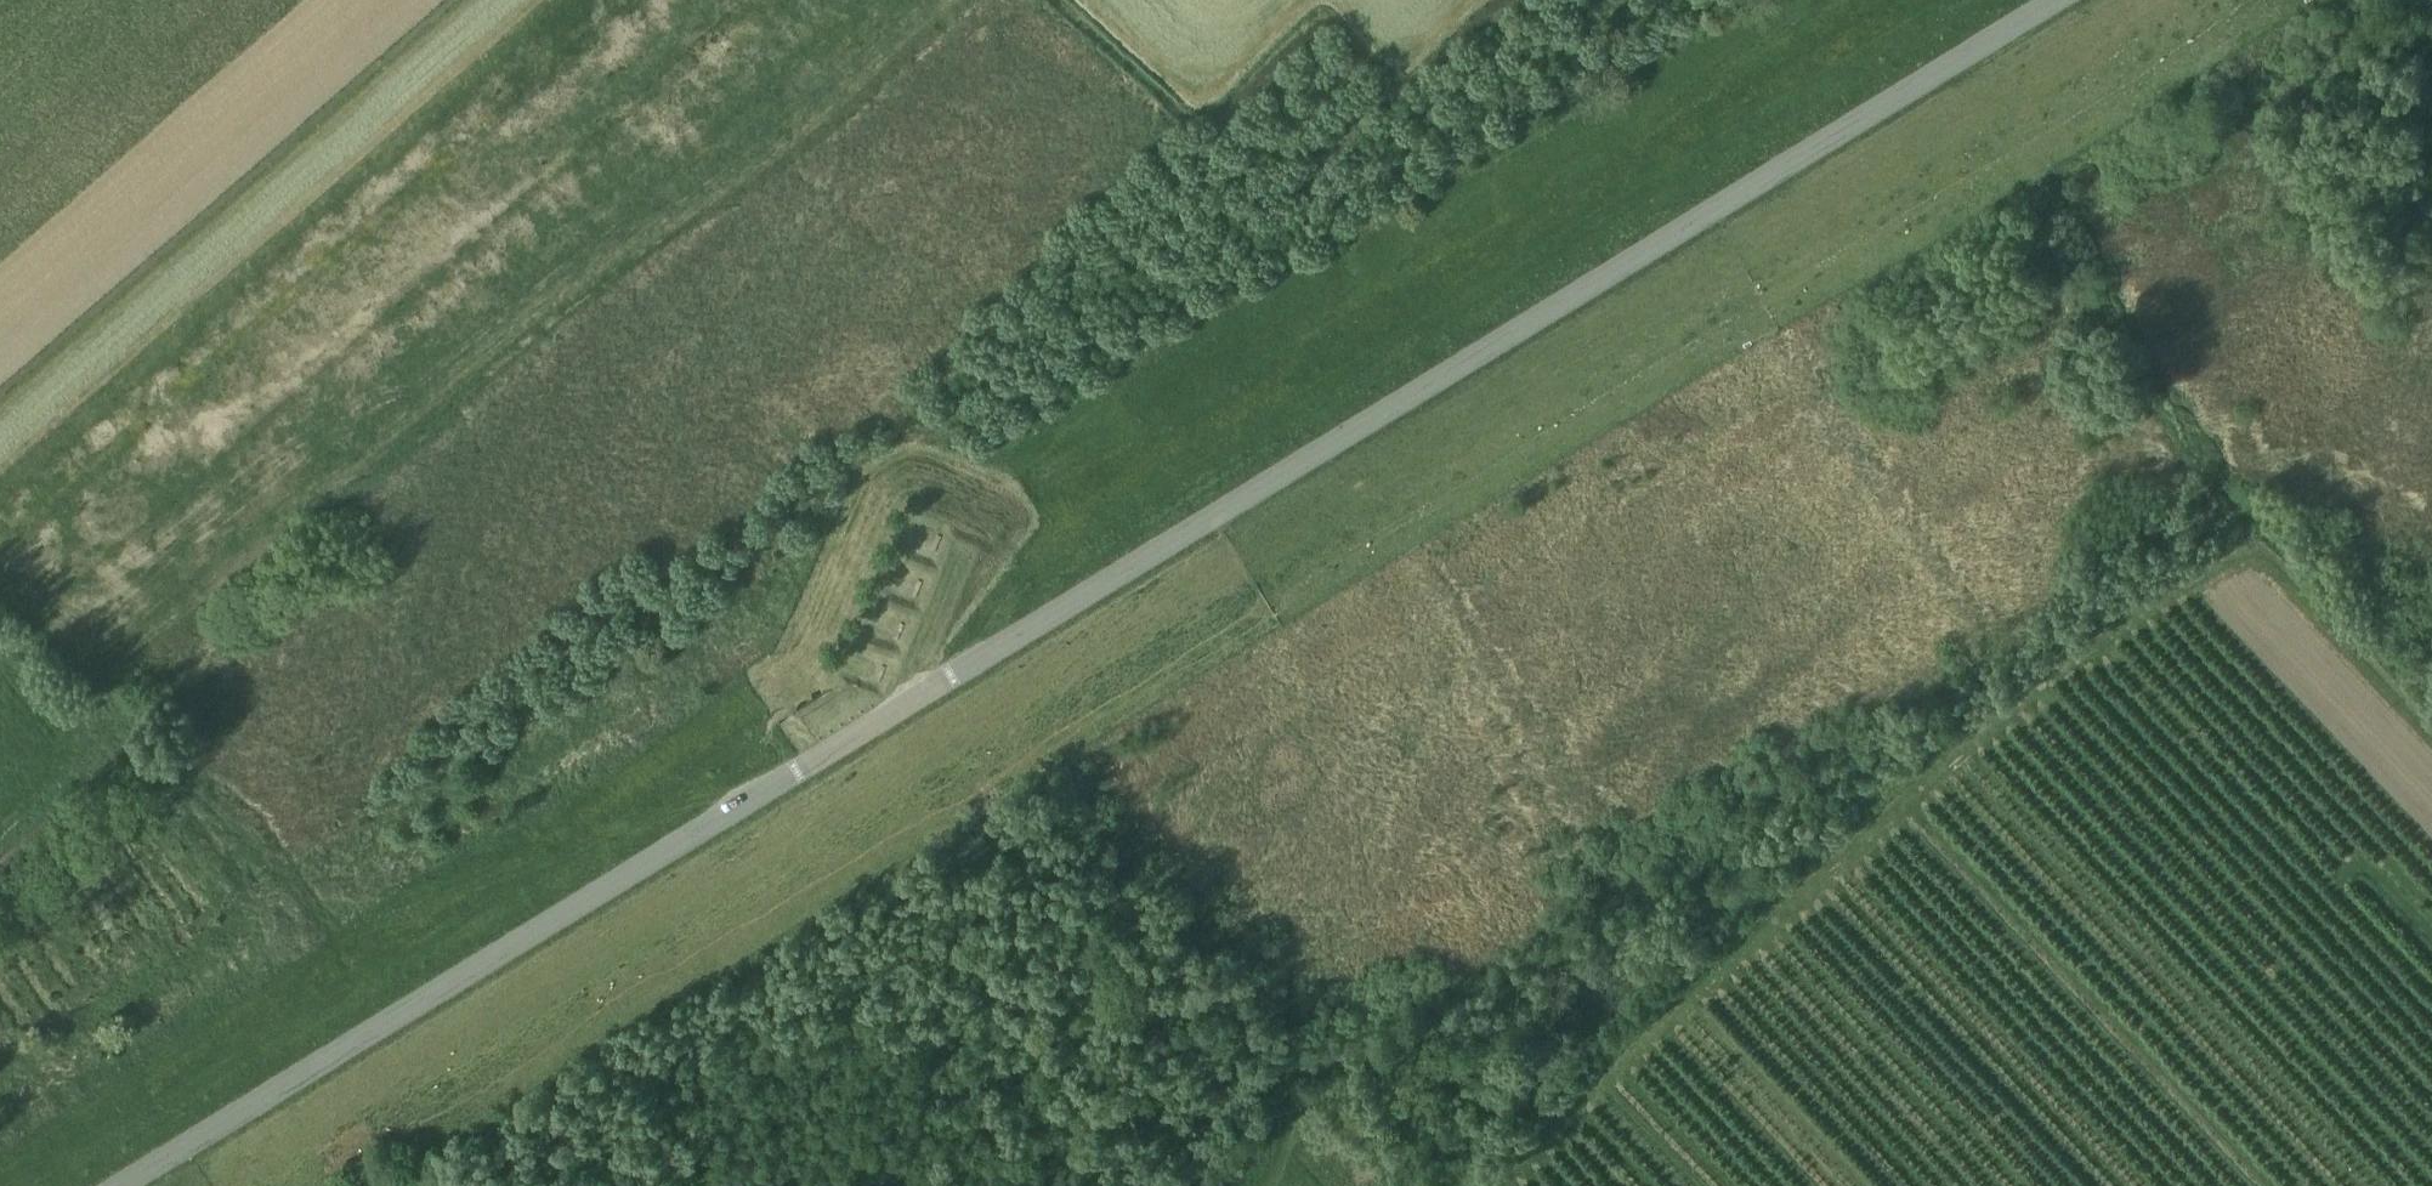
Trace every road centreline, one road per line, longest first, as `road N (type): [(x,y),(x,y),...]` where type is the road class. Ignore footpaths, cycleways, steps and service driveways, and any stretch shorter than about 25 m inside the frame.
road 1 (tertiary): [(127,1185),(2070,0)]
road 2 (track): [(0,529),(536,0)]

